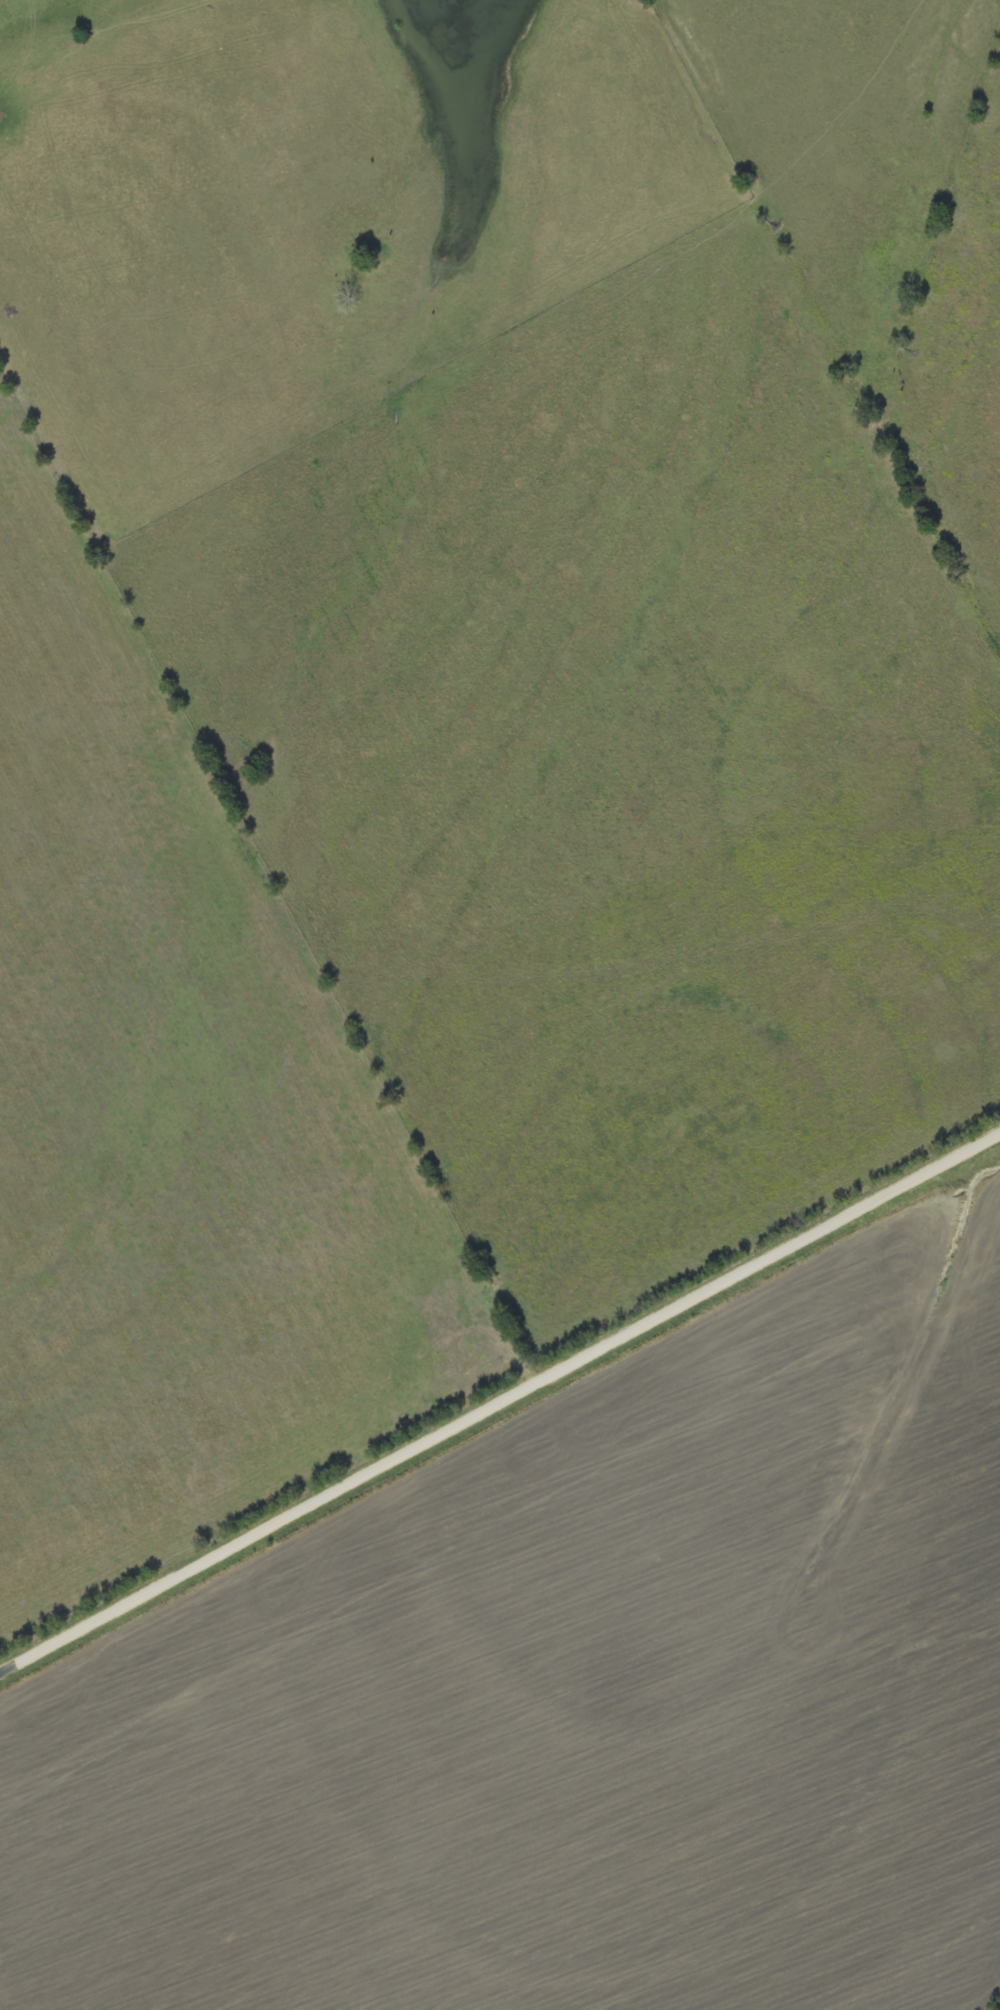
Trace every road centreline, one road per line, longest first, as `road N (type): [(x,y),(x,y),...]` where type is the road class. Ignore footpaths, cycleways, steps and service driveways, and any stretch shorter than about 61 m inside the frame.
road 1 (residential): [(999,1144),(0,1683)]

